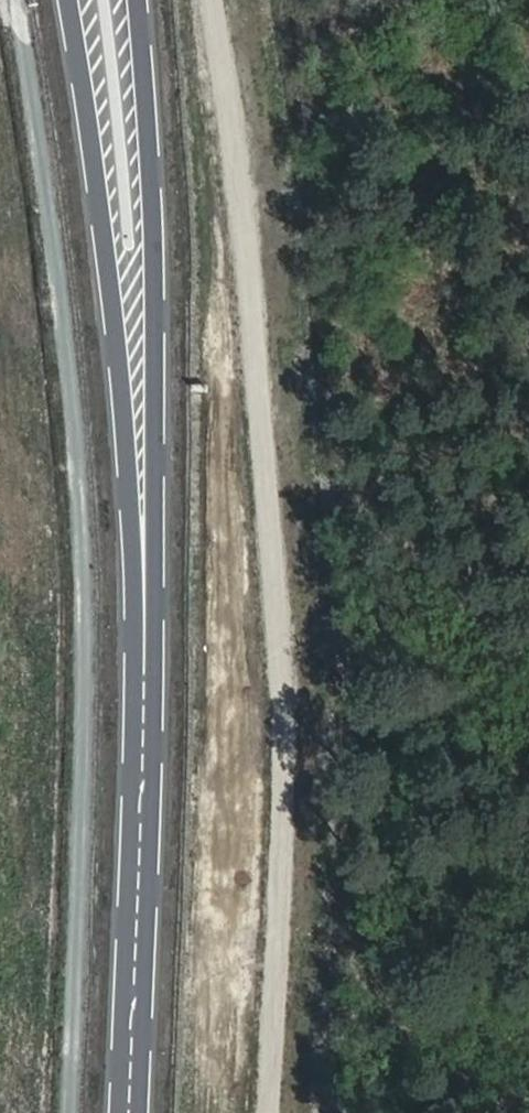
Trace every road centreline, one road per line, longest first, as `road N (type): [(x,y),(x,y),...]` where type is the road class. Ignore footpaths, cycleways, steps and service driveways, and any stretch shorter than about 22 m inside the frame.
road 1 (track): [(23,0),(61,249),(87,509),(75,1112)]
road 2 (primary): [(75,0),(150,567)]
road 3 (primary): [(150,567),(152,163),(141,0)]
road 4 (primary): [(135,1112),(150,567)]
road 5 (track): [(528,656),(369,503)]

